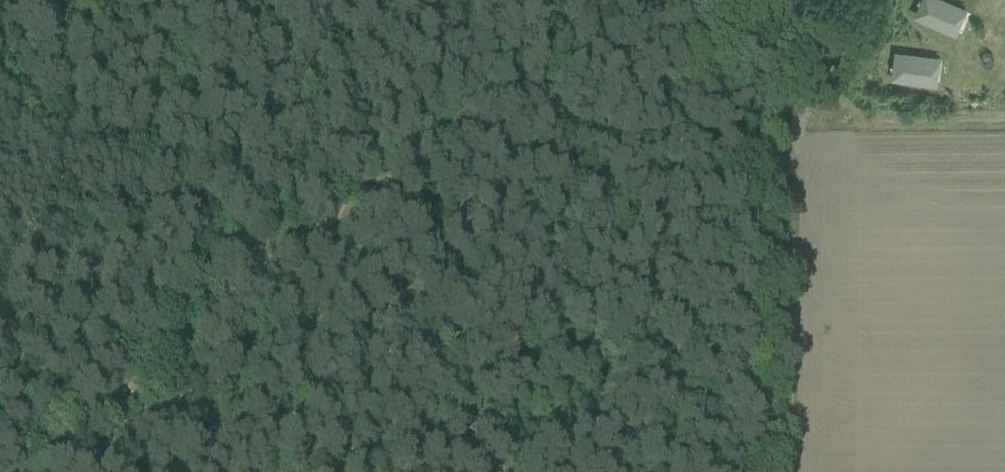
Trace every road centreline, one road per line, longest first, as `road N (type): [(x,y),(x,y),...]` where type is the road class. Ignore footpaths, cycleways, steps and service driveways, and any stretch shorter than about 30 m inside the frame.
road 1 (track): [(790,471),(791,162),(801,106),(857,0)]

